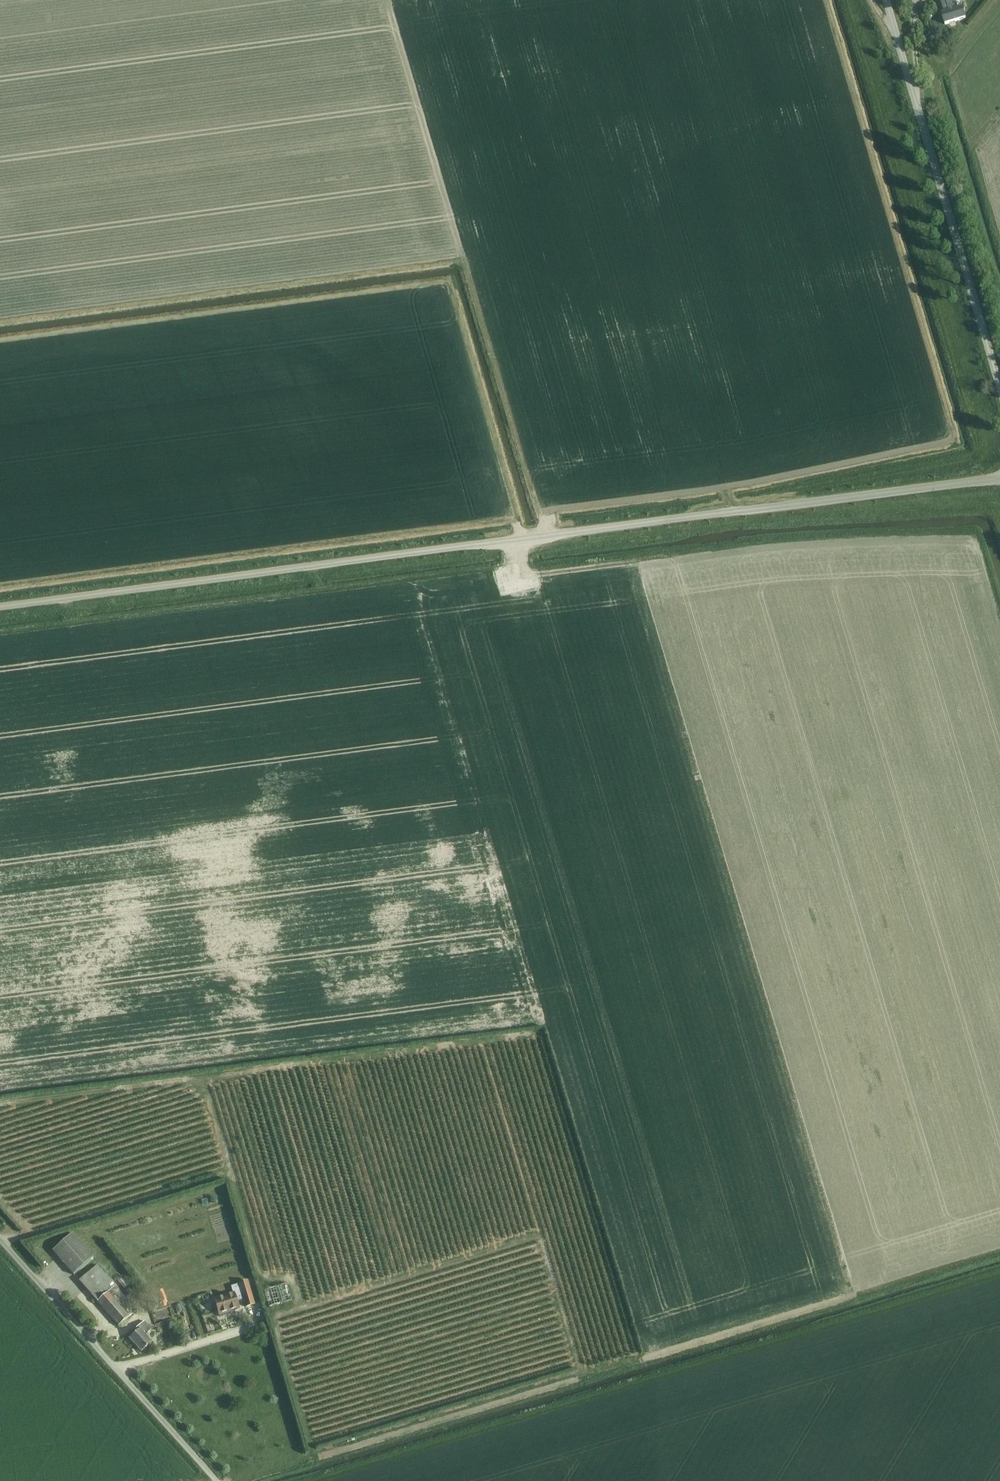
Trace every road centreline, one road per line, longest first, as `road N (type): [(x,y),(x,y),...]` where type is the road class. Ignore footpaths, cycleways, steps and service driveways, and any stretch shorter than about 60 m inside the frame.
road 1 (unclassified): [(0,607),(999,477)]
road 2 (unclassified): [(999,393),(886,0)]
road 3 (unclassified): [(218,1480),(0,1238)]

